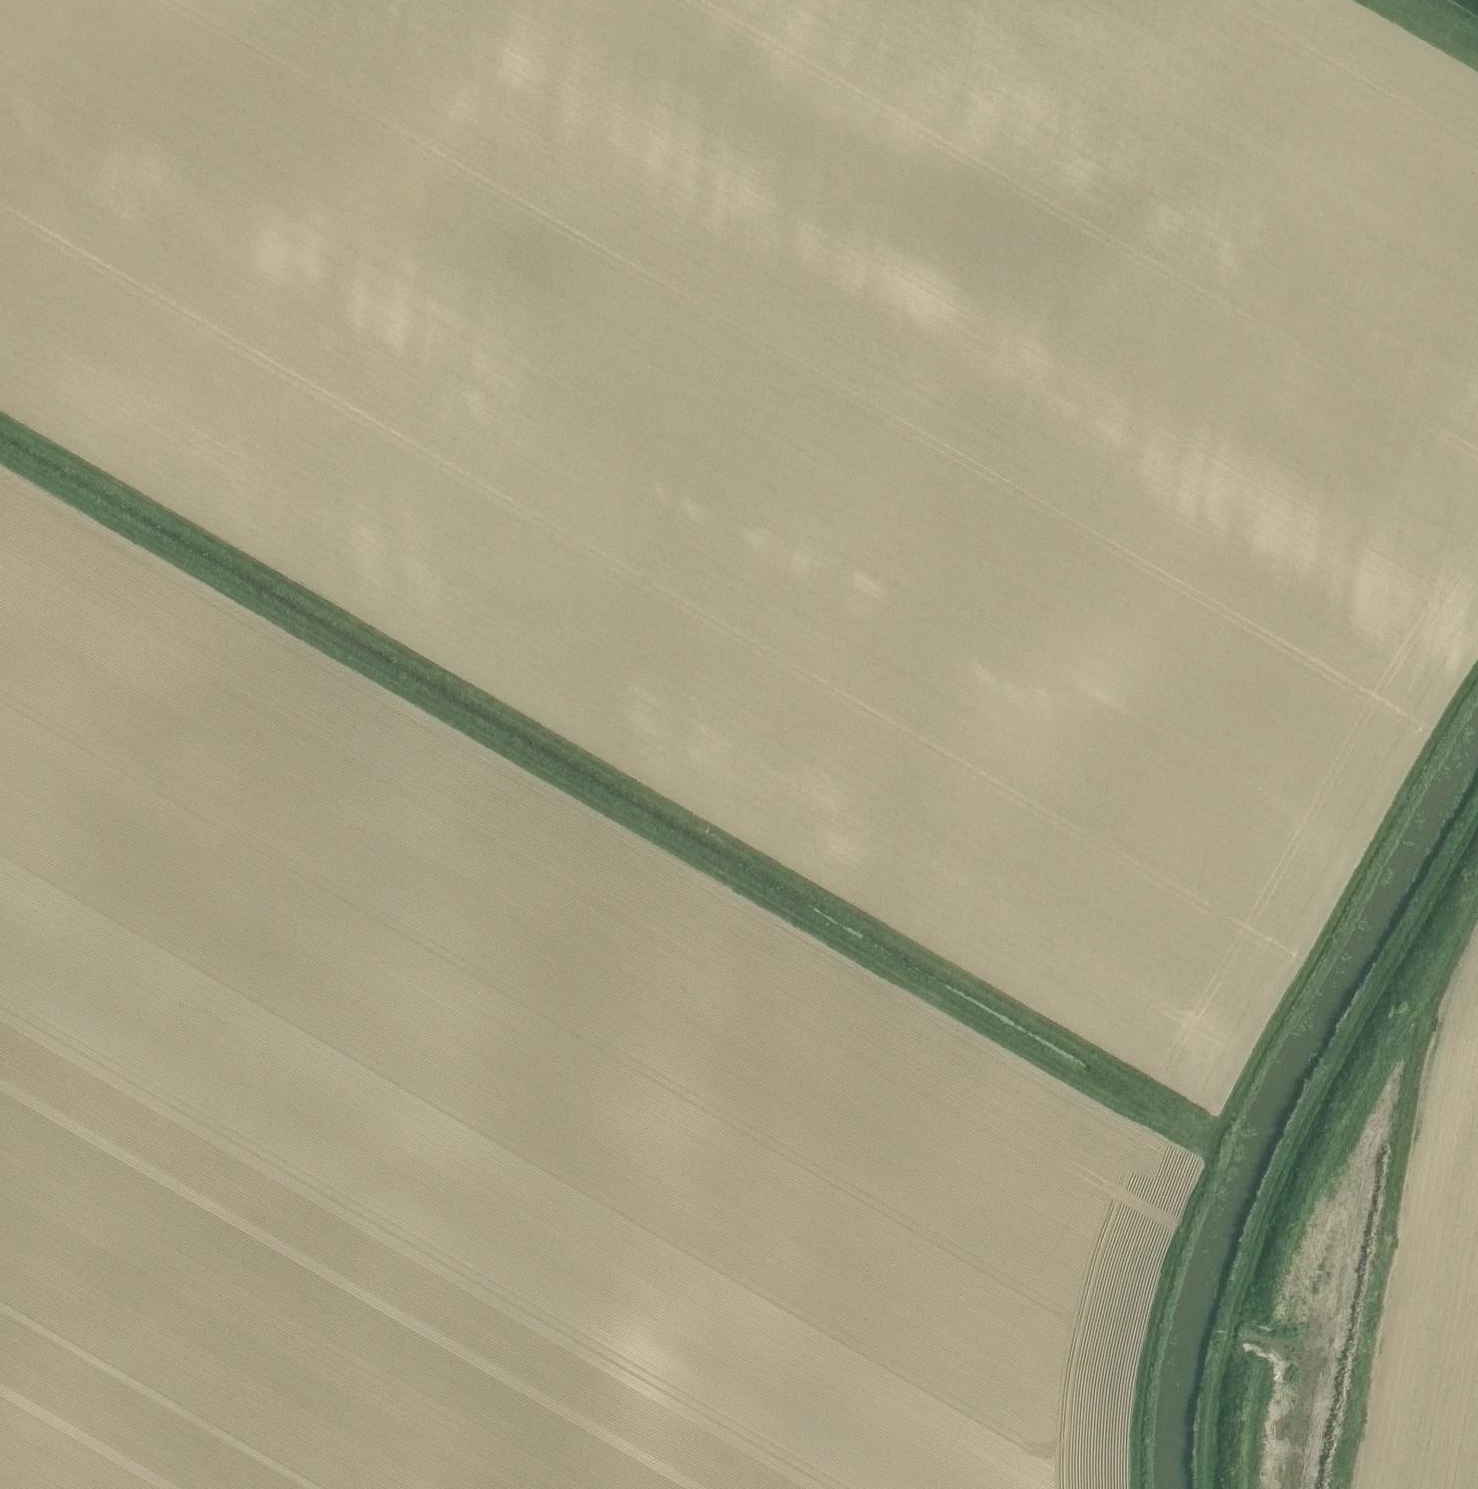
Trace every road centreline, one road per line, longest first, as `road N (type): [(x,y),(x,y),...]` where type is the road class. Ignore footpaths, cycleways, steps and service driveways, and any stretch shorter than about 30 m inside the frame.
road 1 (track): [(1227,1488),(1239,1325),(1274,1227),(1319,1116),(1477,851)]

